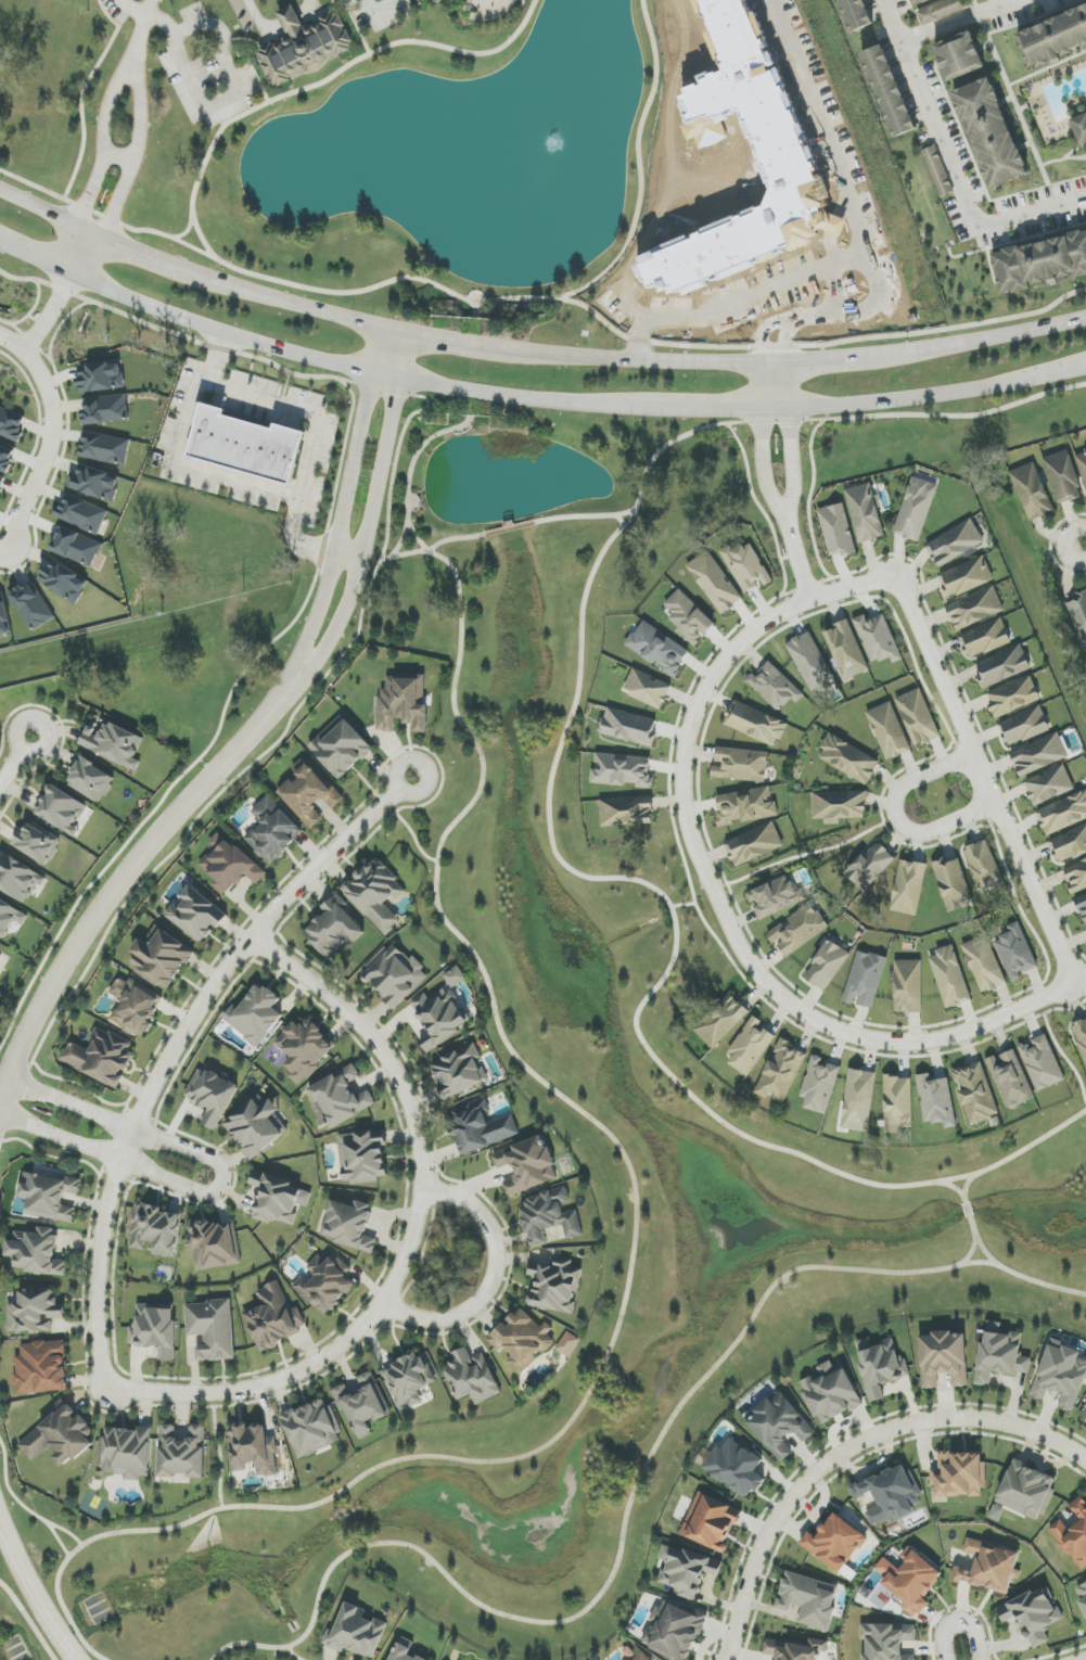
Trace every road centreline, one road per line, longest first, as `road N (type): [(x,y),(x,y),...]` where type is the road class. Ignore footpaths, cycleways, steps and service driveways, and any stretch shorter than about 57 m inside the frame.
road 1 (residential): [(897,583),(876,579),(777,616),(720,667),(688,751),(687,809),(703,861),(772,986),(807,1013),(856,1034),(945,1039),(1039,1003),(1064,978)]
road 2 (residential): [(103,1388),(212,1393),(292,1375),(383,1307),(407,1254),(422,1190),(419,1132),(396,1076),(362,1025),(312,980),(247,940)]
road 3 (residential): [(410,777),(247,940),(176,1042),(131,1128),(103,1223),(95,1295),(103,1388)]
road 4 (secondary): [(69,273),(235,336),(370,374),(625,408)]
road 5 (residential): [(1085,1459),(1027,1429),(950,1417),(896,1427),(842,1452),(781,1512),(724,1659)]
road 6 (tertiary): [(289,689),(130,865),(71,950),(0,1087)]
road 7 (residential): [(0,1119),(206,1195),(220,1177),(212,1158),(2,1082)]
road 8 (residential): [(1064,978),(1060,943),(897,583)]
road 9 (tertiary): [(289,689),(331,643),(361,571),(399,399),(405,328)]
road 10 (tertiary): [(379,321),(324,587),(289,689)]
road 11 (secondary): [(789,405),(919,397),(1085,363)]
road 12 (residential): [(422,1190),(461,1197),(487,1224),(497,1260),(487,1294),(460,1317),(425,1321),(383,1307)]
road 13 (residential): [(0,336),(33,360),(51,422),(46,456),(0,550)]
road 14 (secondary): [(759,363),(533,348)]
road 15 (residential): [(976,753),(907,783),(896,799),(898,818),(927,831),(999,803)]
road 16 (secondary): [(1085,315),(881,357)]
road 17 (secondary): [(379,321),(192,270)]
road 18 (secondary): [(625,408),(789,405)]
road 19 (tertiary): [(77,1659),(0,1521)]
road 20 (secondary): [(533,348),(379,321)]
road 21 (residential): [(23,347),(60,296),(87,230)]
road 22 (secondary): [(881,357),(759,363)]

